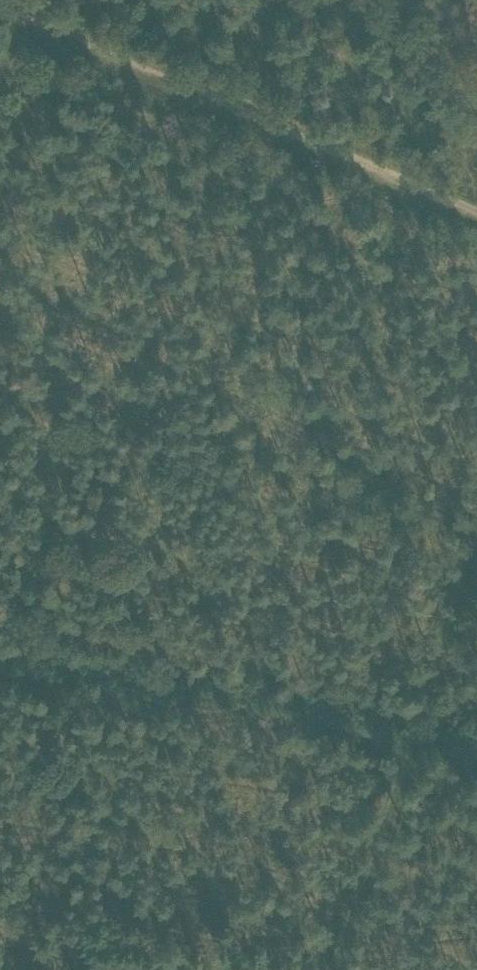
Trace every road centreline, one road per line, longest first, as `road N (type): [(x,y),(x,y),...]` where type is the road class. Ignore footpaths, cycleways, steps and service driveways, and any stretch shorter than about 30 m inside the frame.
road 1 (track): [(0,25),(476,229)]

